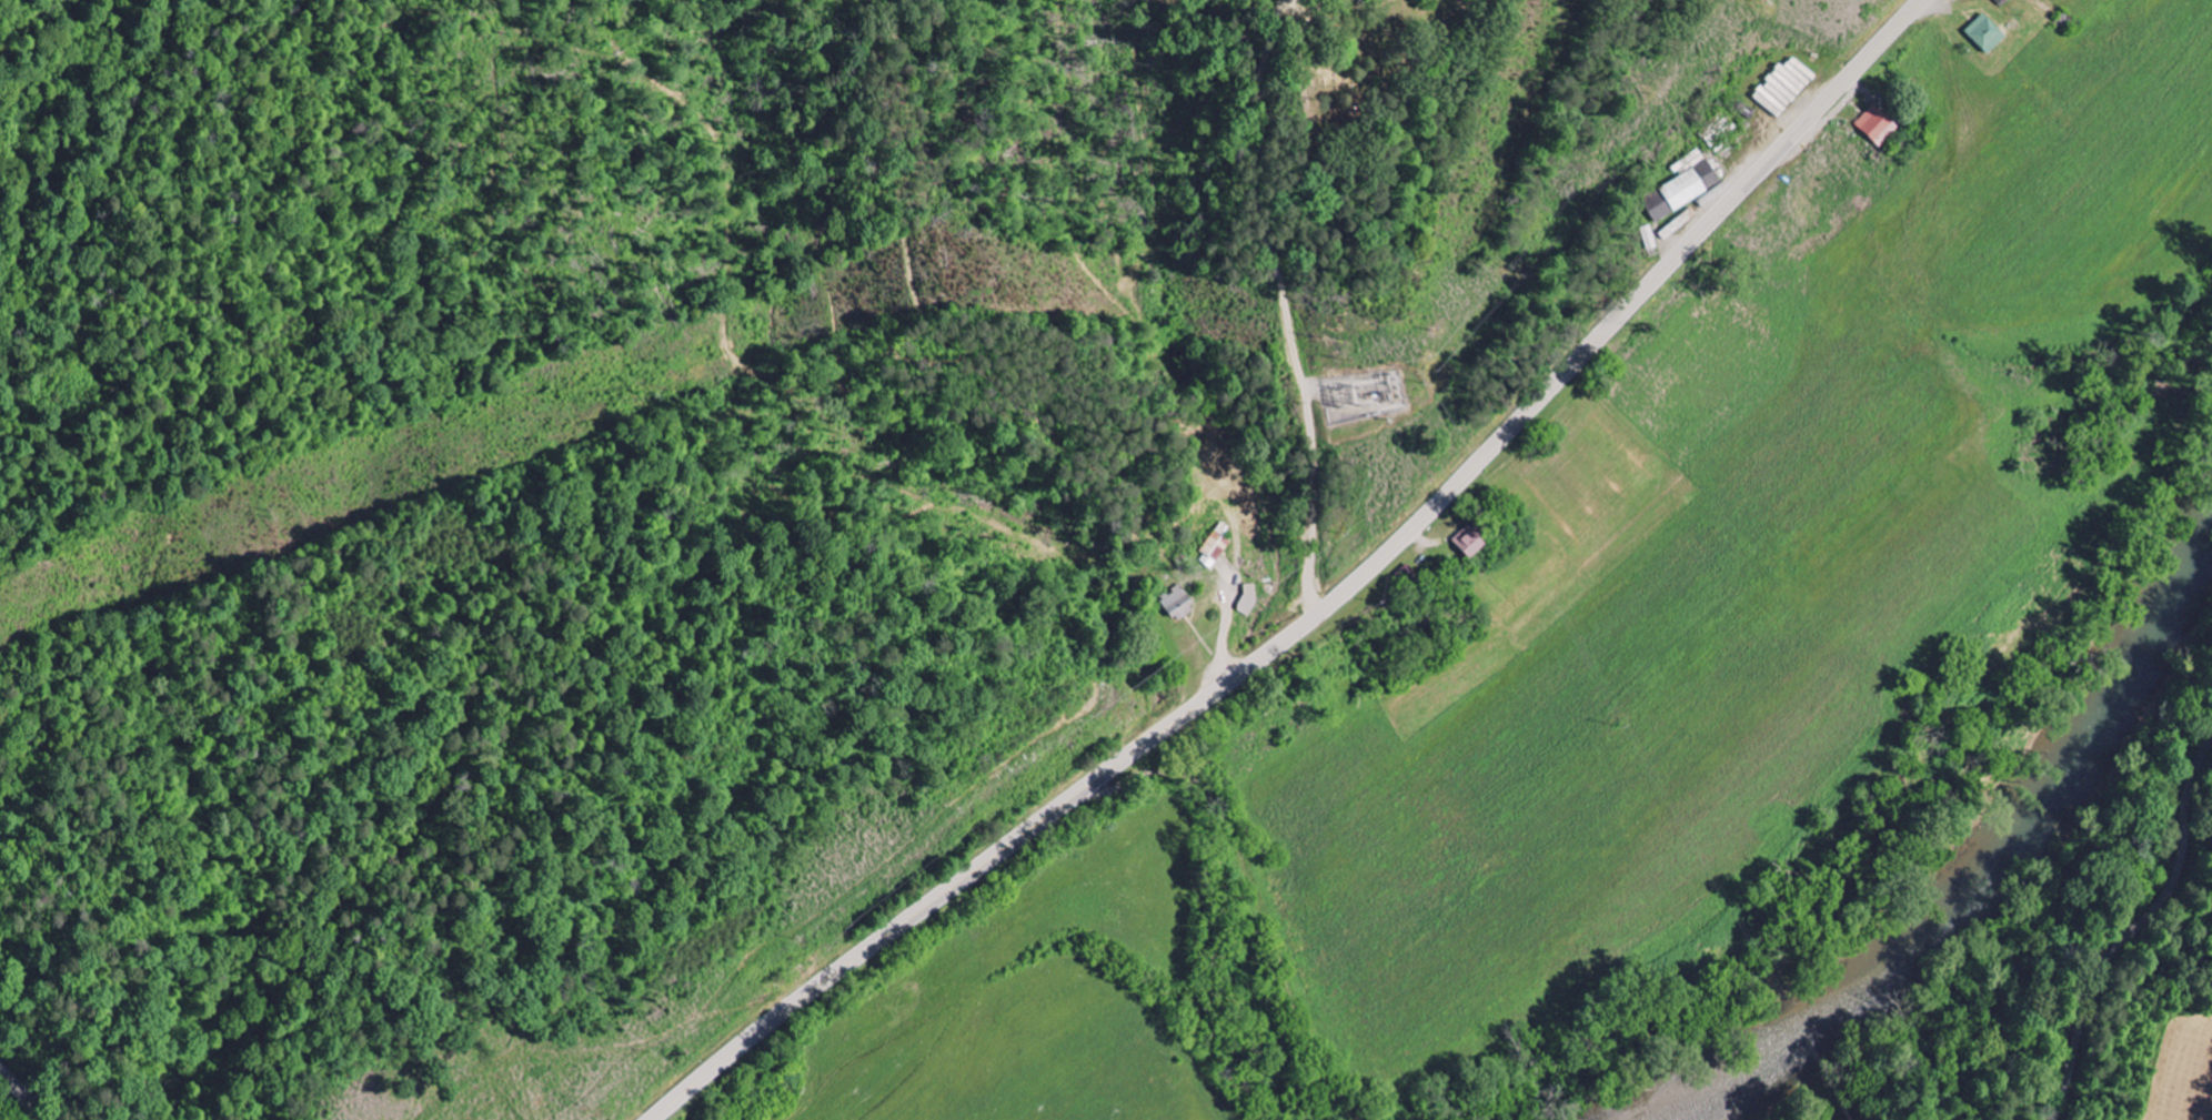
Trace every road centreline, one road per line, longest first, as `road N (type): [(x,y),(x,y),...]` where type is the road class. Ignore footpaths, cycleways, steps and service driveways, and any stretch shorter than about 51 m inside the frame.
road 1 (secondary): [(651,1119),(1364,575),(1923,0)]
road 2 (residential): [(1310,618),(1310,426),(1287,293),(1264,220),(1256,149),(1264,65),(1283,0)]
road 3 (residential): [(2054,1119),(2094,982),(2171,888),(2189,785),(2211,738)]

